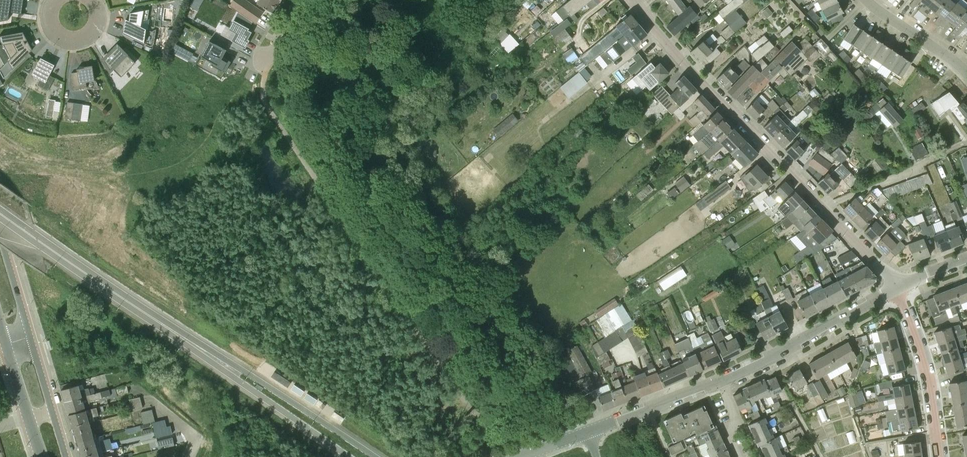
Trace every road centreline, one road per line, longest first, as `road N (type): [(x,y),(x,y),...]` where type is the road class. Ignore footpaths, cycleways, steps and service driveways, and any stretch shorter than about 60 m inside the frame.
road 1 (residential): [(822,209),(633,0)]
road 2 (primary): [(225,363),(193,339),(104,216),(53,186)]
road 3 (residential): [(719,381),(897,288)]
road 4 (tertiary): [(56,456),(0,277)]
road 5 (primary): [(376,456),(250,372),(225,363)]
road 6 (residential): [(940,456),(931,389),(897,288)]
road 7 (residential): [(822,209),(966,143)]
road 8 (primary): [(225,363),(240,384),(349,456)]
road 9 (residential): [(587,431),(719,381)]
road 10 (residential): [(966,72),(866,0)]

